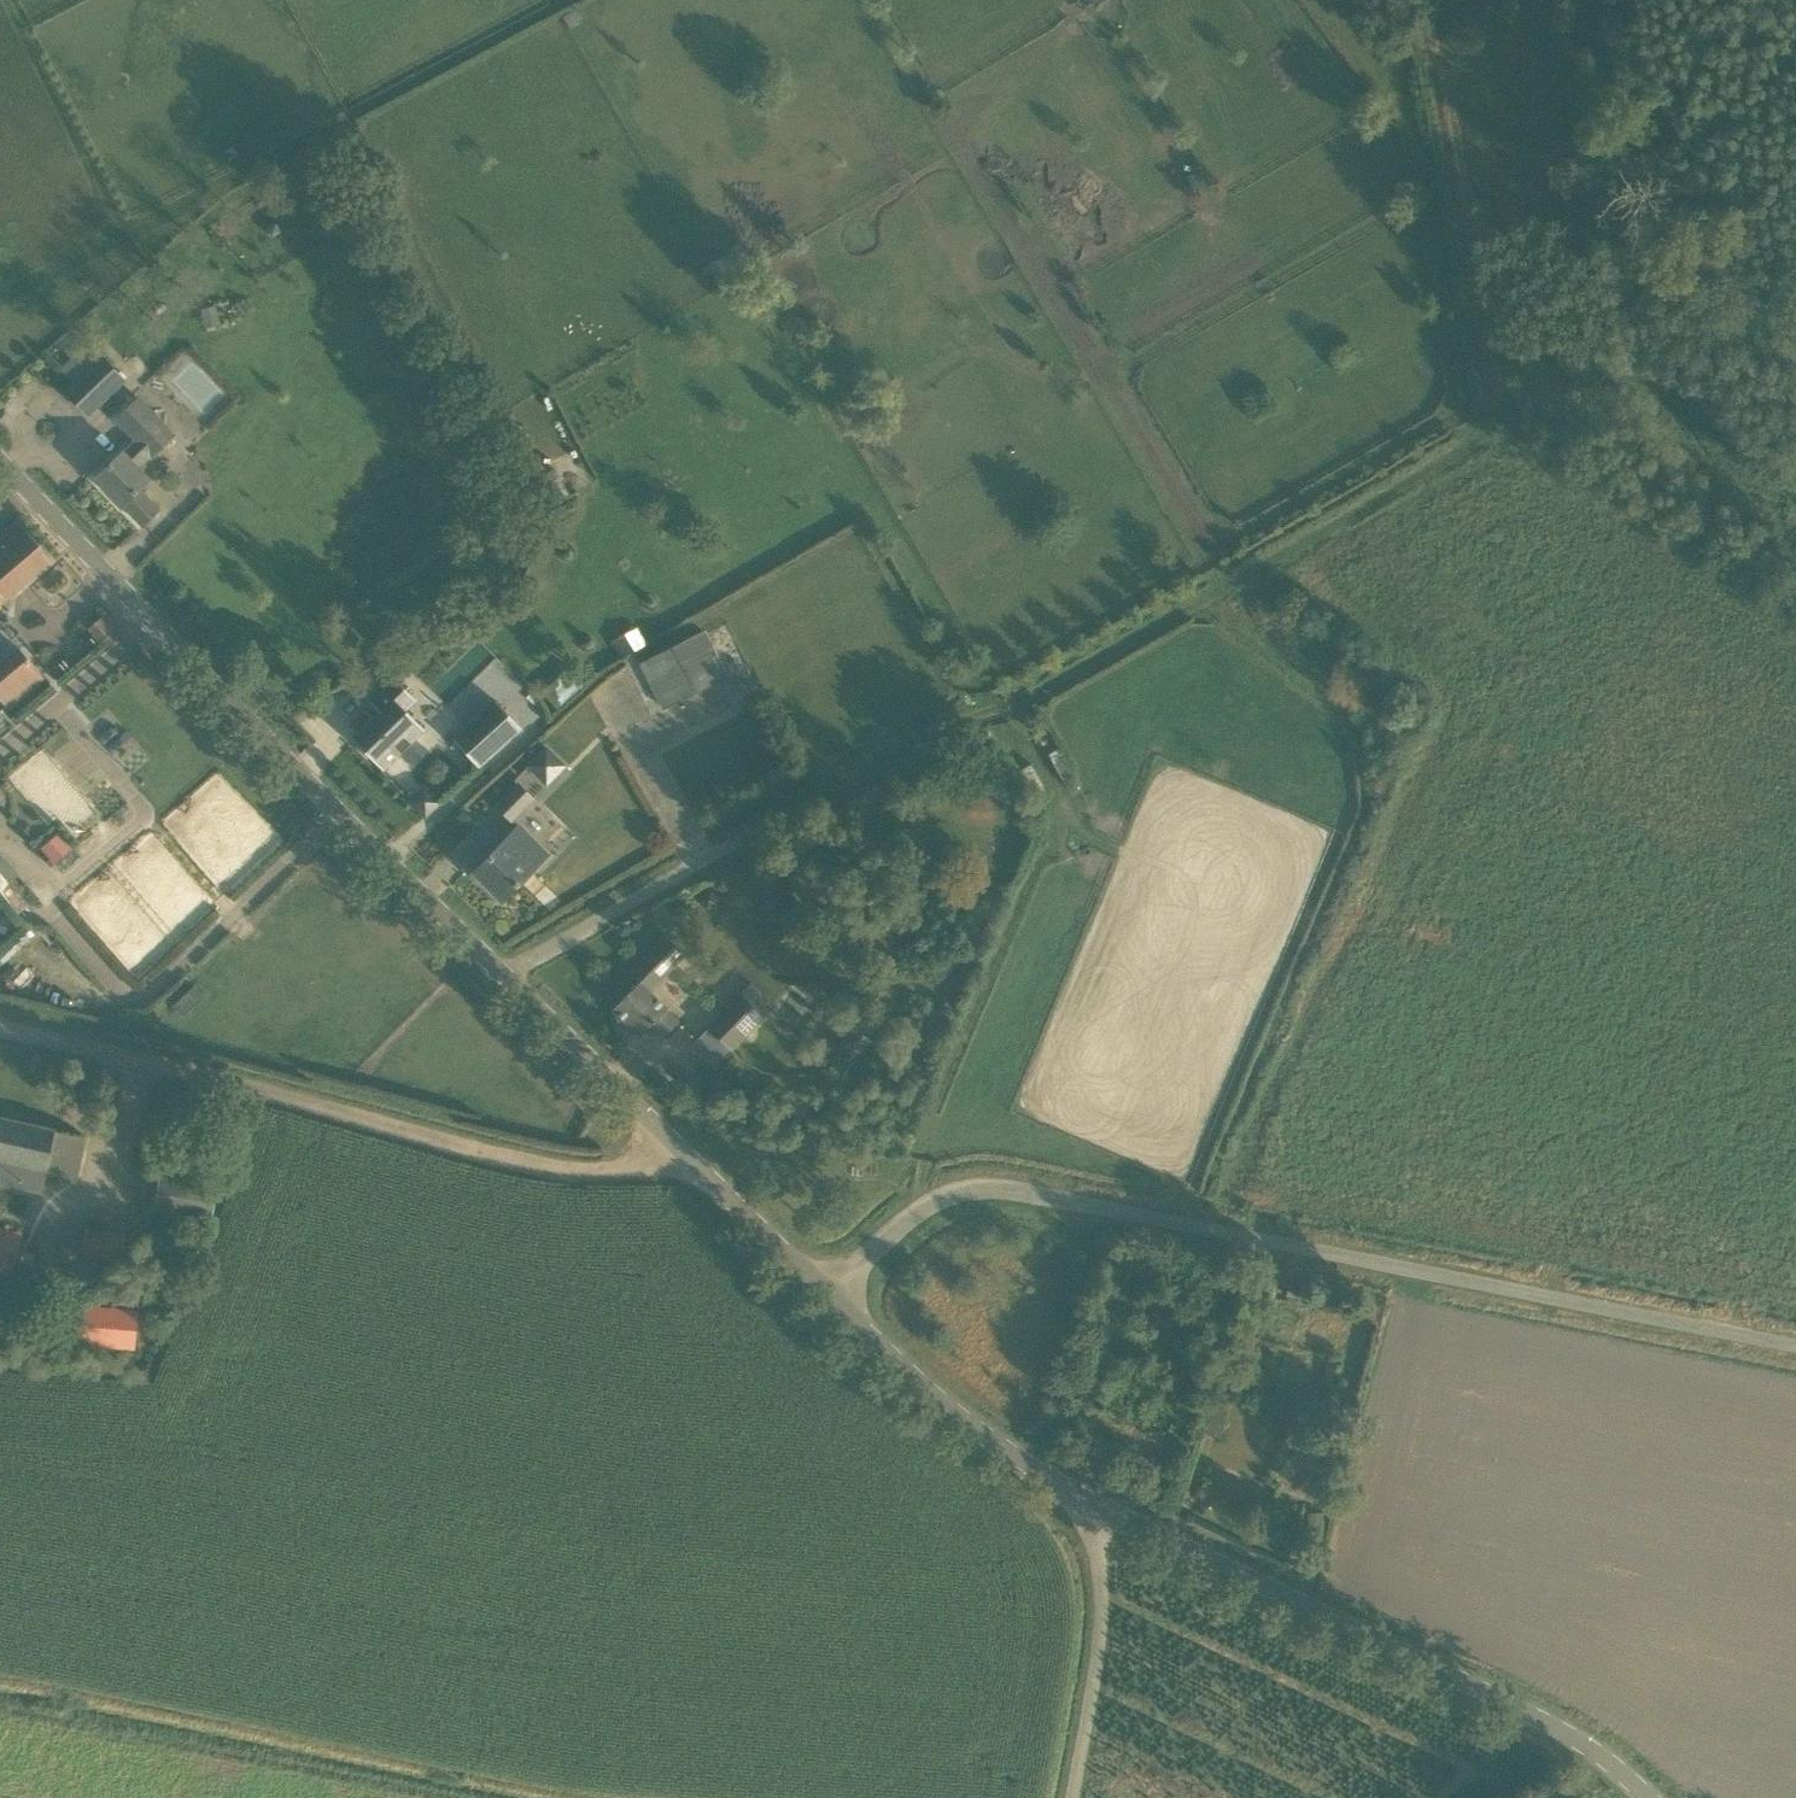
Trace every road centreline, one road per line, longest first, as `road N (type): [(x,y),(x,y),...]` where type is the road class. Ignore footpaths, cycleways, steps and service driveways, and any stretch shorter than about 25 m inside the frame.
road 1 (track): [(504,976),(901,746),(1023,698),(1129,642),(1488,435),(1502,408),(1491,285),(1437,0)]
road 2 (unclassified): [(830,1298),(0,468)]
road 3 (unclassified): [(830,1298),(902,1219),(955,1189),(983,1186),(1795,1340)]
road 4 (track): [(677,1144),(618,1173),(578,1171),(0,1027)]
road 5 (unclassified): [(1640,1797),(1587,1756),(1469,1687),(1084,1501)]
road 6 (unclassified): [(1084,1501),(975,1431),(830,1298)]
road 7 (unclassified): [(1069,1797),(1090,1704),(1094,1588),(1084,1501)]

